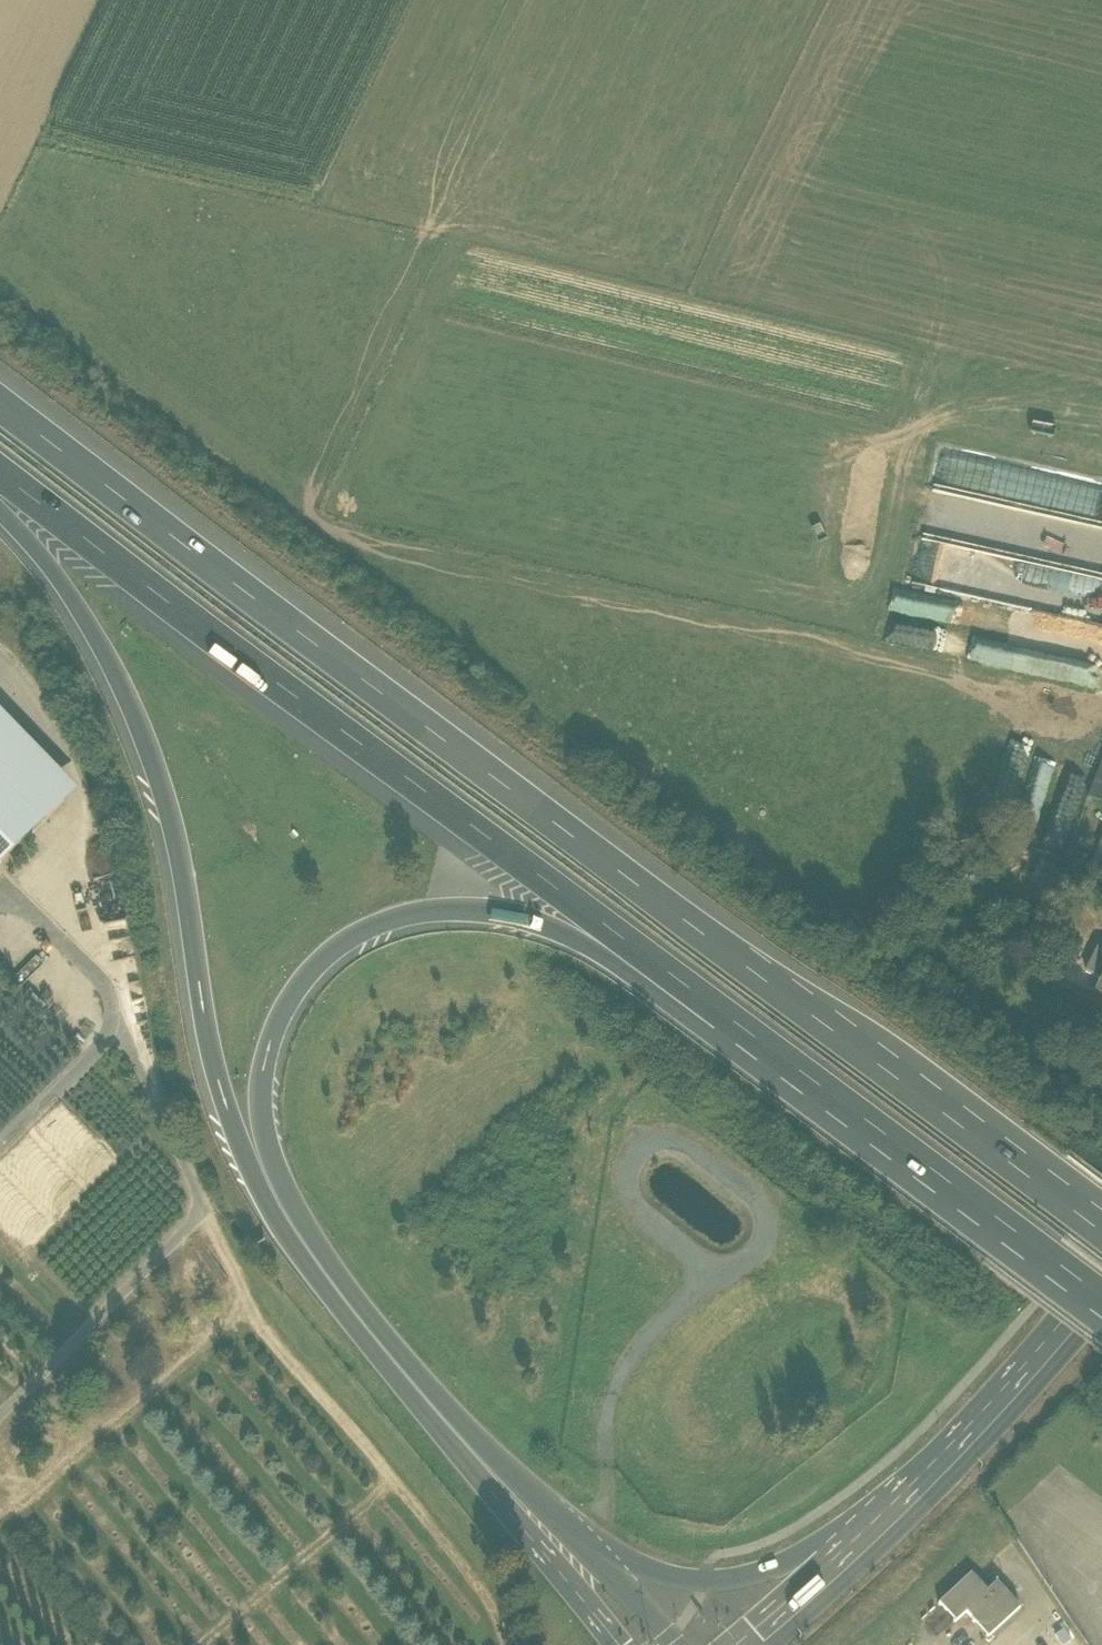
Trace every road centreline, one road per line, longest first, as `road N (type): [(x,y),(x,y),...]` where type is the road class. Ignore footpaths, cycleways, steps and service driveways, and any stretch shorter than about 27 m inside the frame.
road 1 (motorway): [(1101,1239),(0,411)]
road 2 (motorway): [(0,518),(71,599),(153,763),(186,890),(210,1059),(251,1179),(335,1308),(623,1644)]
road 3 (motorway): [(573,1530),(390,1338),(292,1203),(261,1113),(273,1032),(297,987),(341,945),(385,924),(437,913),(494,917),(555,934),(734,1028)]
road 4 (motorway): [(0,479),(734,1028)]
road 5 (motorway): [(734,1028),(1101,1303)]
road 6 (motorway): [(922,1477),(782,1564),(728,1578),(650,1570),(573,1530)]
road 7 (primary): [(922,1477),(1101,1284)]
road 8 (primary): [(748,1644),(922,1477)]
road 9 (motorway): [(673,1644),(573,1530)]

